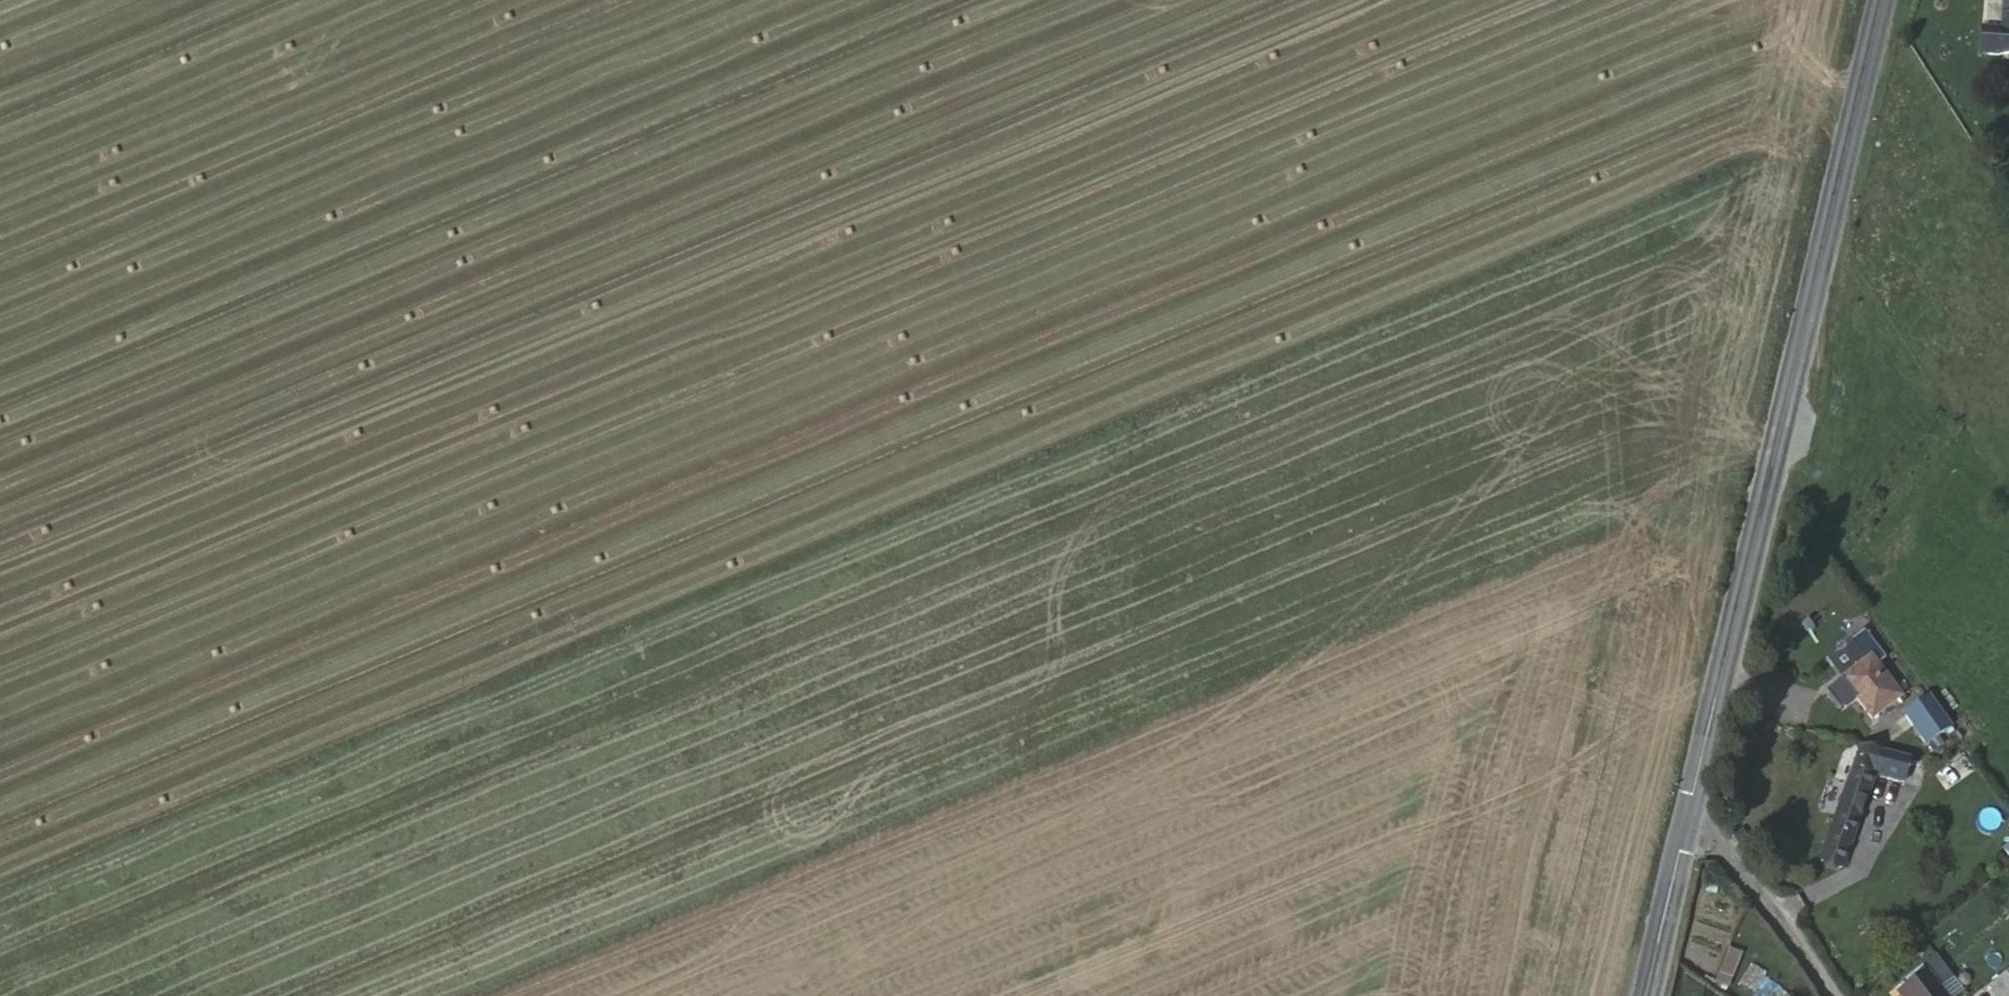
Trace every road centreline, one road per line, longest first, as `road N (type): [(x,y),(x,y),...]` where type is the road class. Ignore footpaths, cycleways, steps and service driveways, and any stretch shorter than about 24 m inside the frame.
road 1 (tertiary): [(1880,0),(1688,816)]
road 2 (unclassified): [(1846,995),(1769,884),(1688,816)]
road 3 (tertiary): [(1688,816),(1644,995)]

